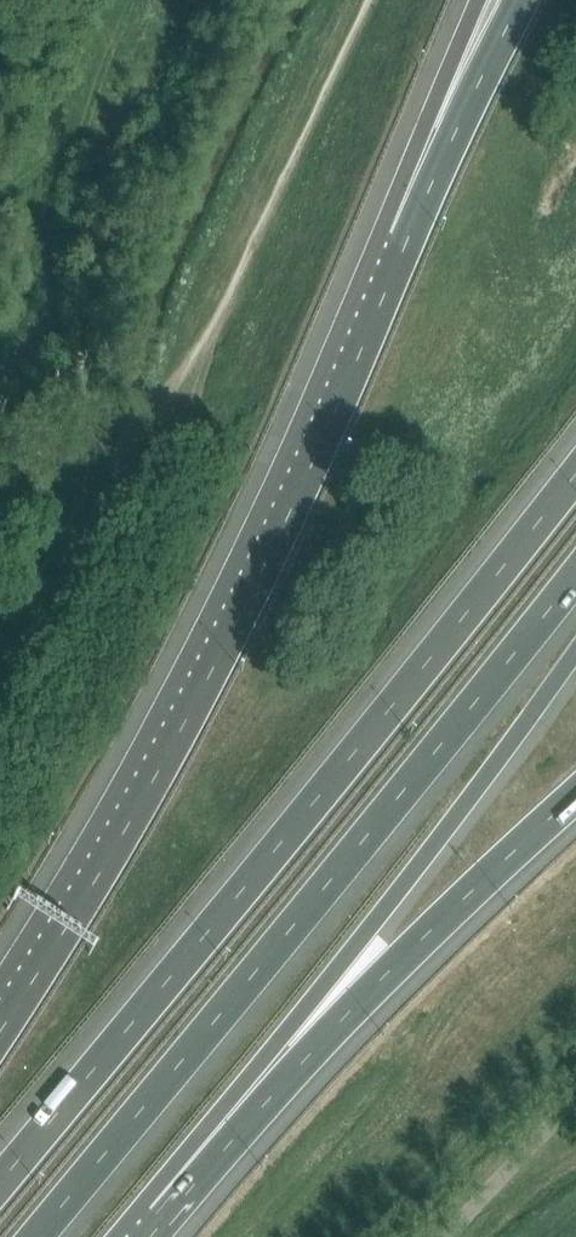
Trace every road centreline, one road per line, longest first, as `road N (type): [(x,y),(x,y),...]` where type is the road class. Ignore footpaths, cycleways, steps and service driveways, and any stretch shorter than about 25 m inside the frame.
road 1 (motorway): [(575,476),(0,1187)]
road 2 (motorway): [(405,242),(226,643),(140,804),(0,1030)]
road 3 (motorway): [(40,1236),(575,577)]
road 4 (motorway): [(151,1200),(575,650)]
road 5 (motorway): [(151,1200),(242,1125),(412,947),(575,794)]
road 6 (track): [(166,411),(0,698)]
road 7 (motorway): [(524,0),(405,242)]
road 8 (motorway): [(474,0),(432,105),(405,242)]
road 9 (unclassified): [(457,1236),(575,1108)]

